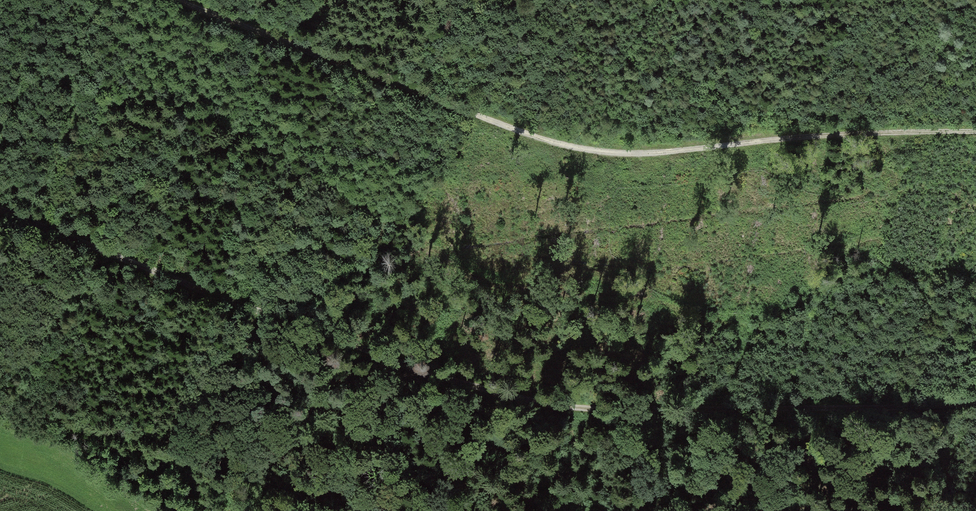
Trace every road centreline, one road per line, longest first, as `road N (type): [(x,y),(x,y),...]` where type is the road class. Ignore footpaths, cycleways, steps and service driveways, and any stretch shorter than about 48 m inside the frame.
road 1 (track): [(975,399),(616,410),(426,377),(0,218)]
road 2 (track): [(975,119),(820,114),(683,150),(413,84),(191,0)]
road 3 (track): [(393,510),(426,377)]

